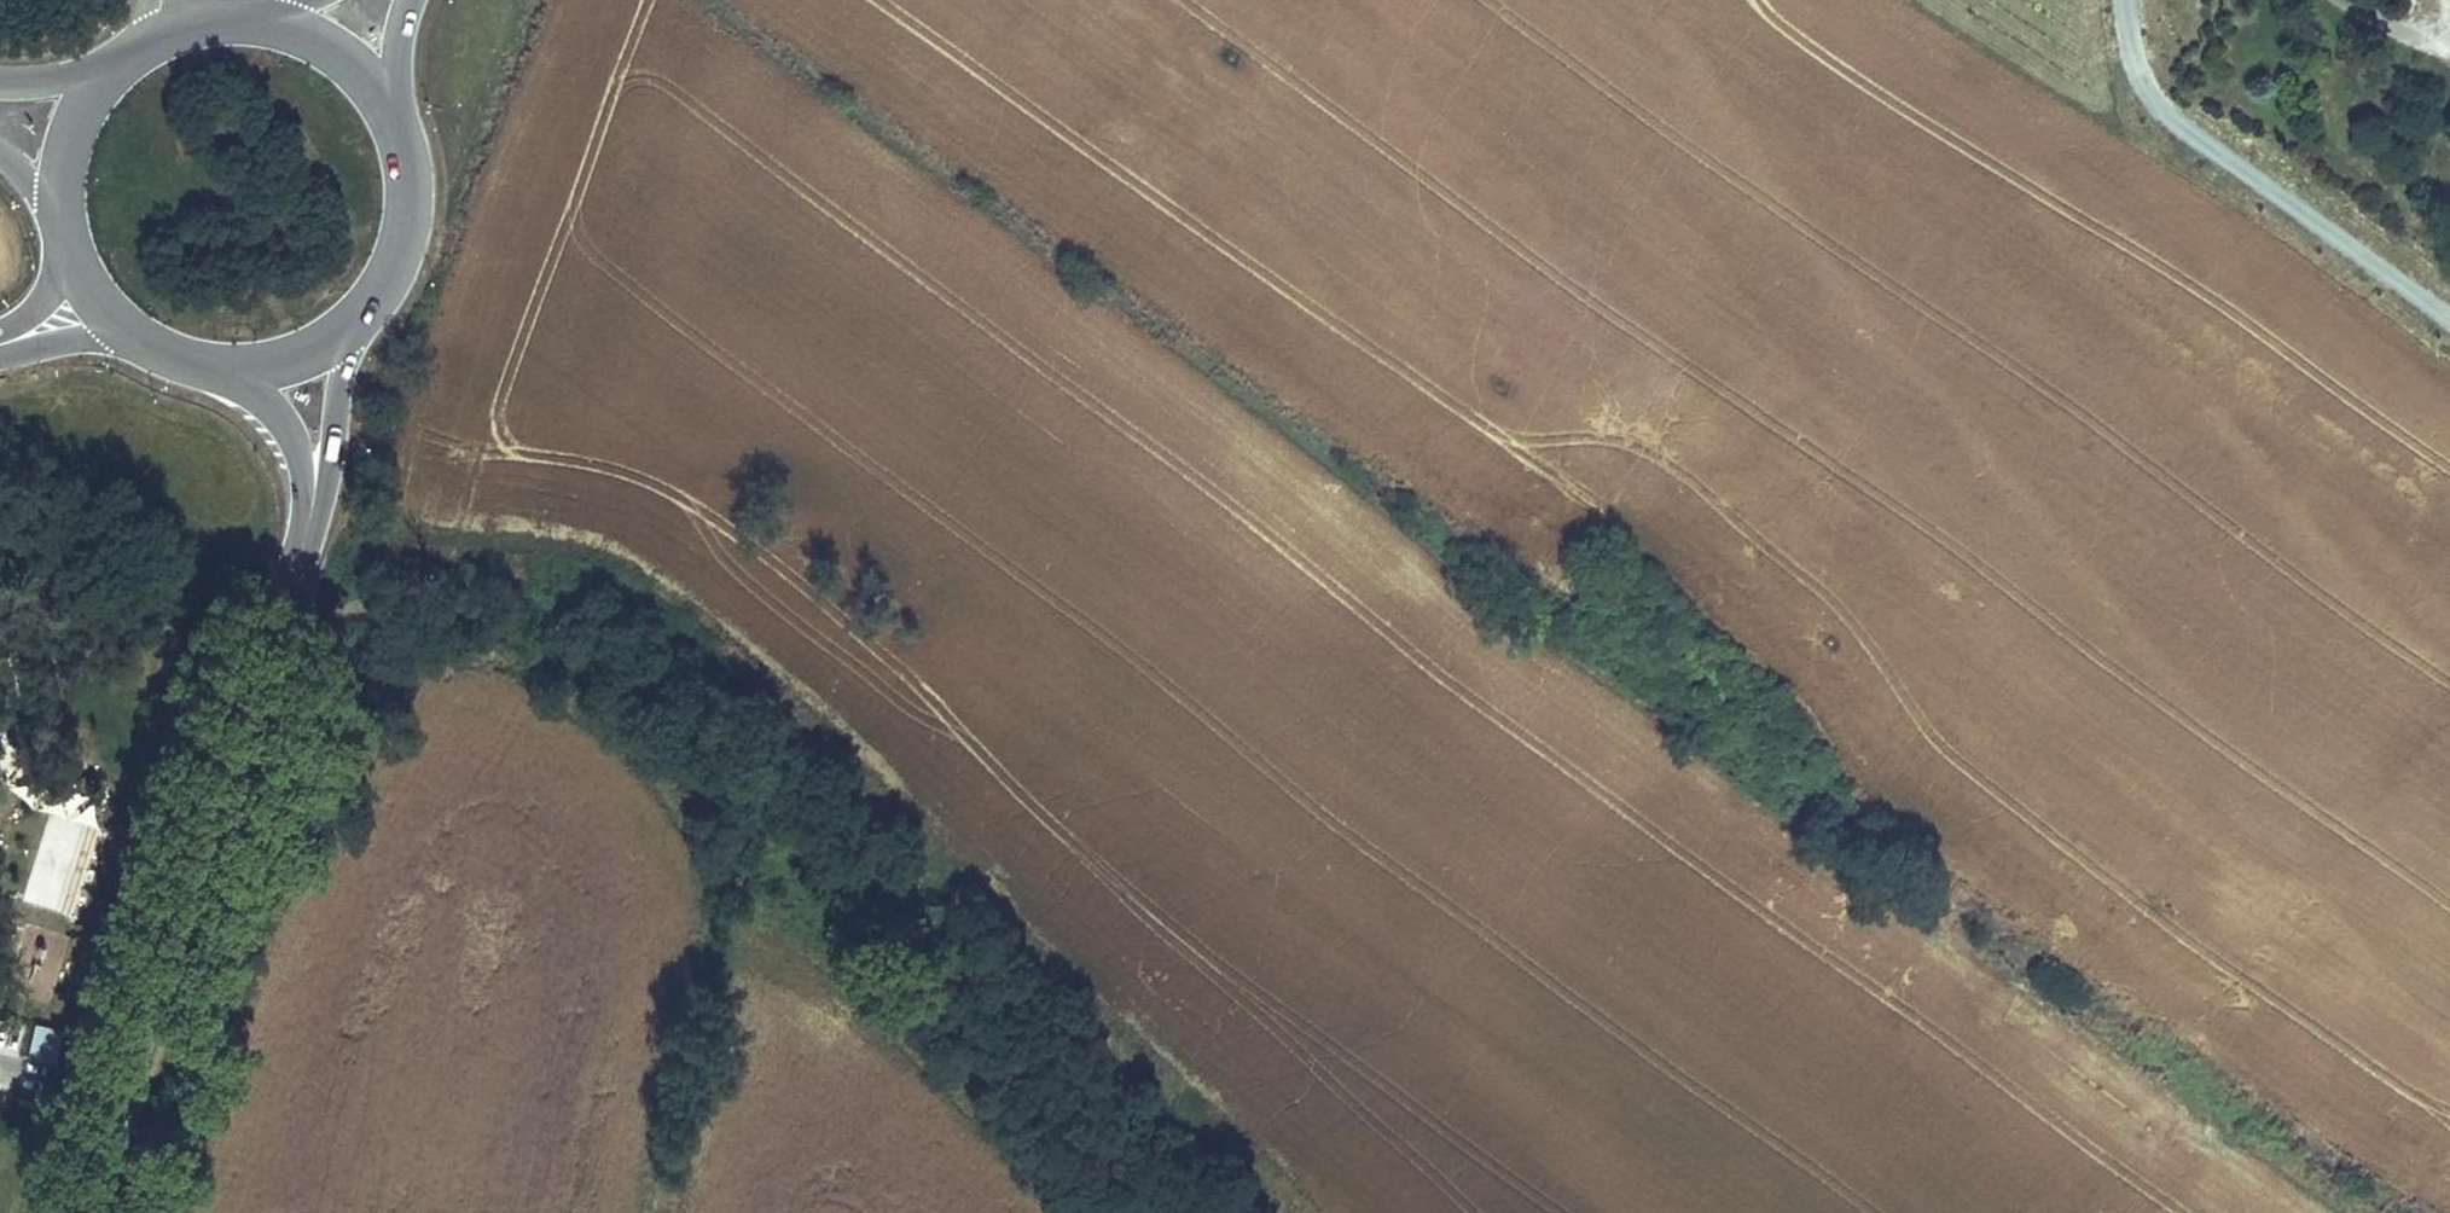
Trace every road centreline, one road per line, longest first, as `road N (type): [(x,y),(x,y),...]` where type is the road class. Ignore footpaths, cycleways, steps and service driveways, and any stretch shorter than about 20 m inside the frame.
road 1 (primary): [(314,505),(284,635),(73,1212)]
road 2 (primary): [(357,322),(389,280),(408,230),(411,177),(398,126)]
road 3 (primary): [(314,505),(357,322)]
road 4 (primary): [(398,126),(355,65),(290,27),(254,19)]
road 5 (primary): [(219,370),(277,411),(293,434),(314,505)]
road 6 (primary): [(112,68),(69,134),(59,212)]
road 7 (primary): [(254,19),(166,32),(112,68)]
road 8 (primary): [(219,370),(293,361),(357,322)]
road 9 (unclassified): [(0,348),(140,343)]
road 10 (primary): [(398,126),(394,63),(410,0)]

